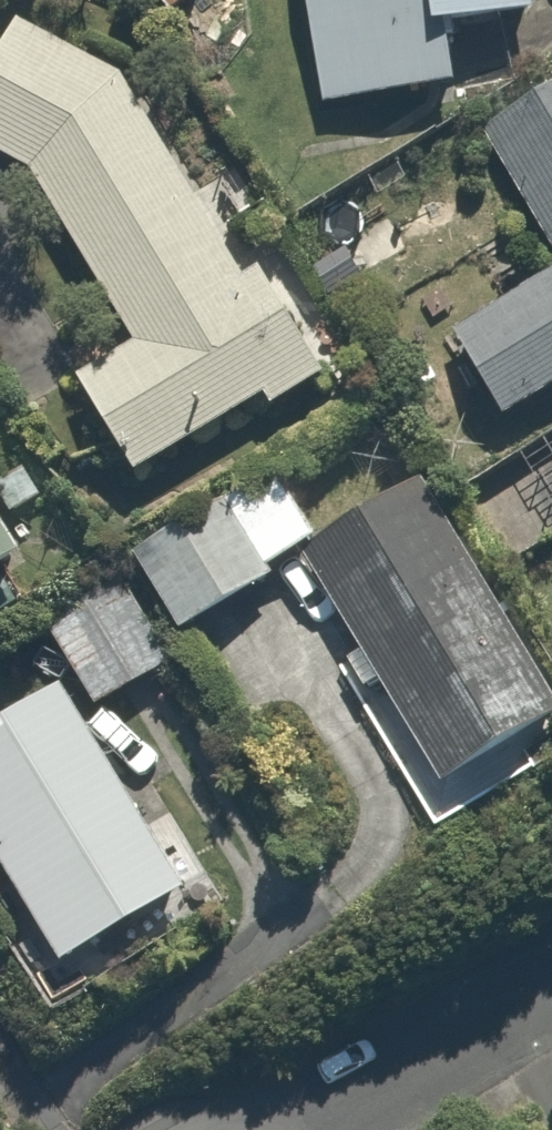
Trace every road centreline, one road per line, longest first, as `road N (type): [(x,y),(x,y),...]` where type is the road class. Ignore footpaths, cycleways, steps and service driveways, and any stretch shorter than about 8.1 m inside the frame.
road 1 (residential): [(551,995),(322,1129)]

